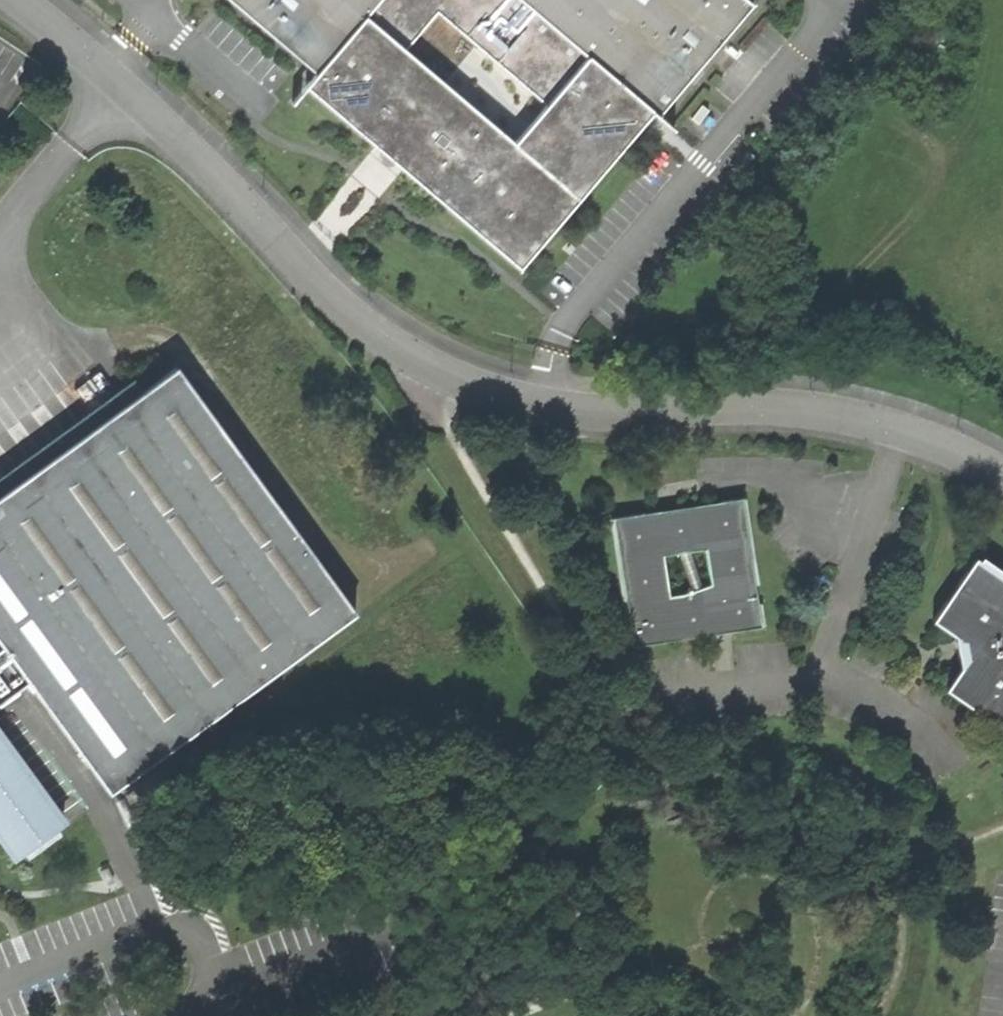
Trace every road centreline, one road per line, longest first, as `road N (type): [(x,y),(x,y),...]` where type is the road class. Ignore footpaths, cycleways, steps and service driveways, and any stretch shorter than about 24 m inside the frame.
road 1 (unclassified): [(1002,475),(856,419),(781,408),(540,405),(447,379),(367,331),(123,87),(23,0)]

